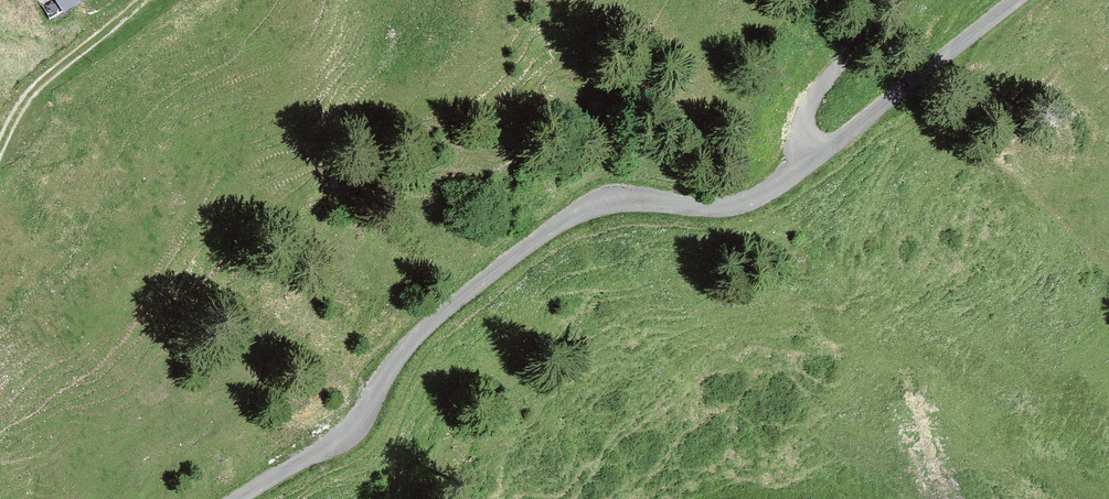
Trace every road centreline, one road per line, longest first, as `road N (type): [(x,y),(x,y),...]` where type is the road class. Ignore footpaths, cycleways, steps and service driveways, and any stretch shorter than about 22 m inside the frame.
road 1 (track): [(1019,0),(756,198),(706,208),(605,204),(558,224),(415,338),(351,427),(237,498)]
road 2 (track): [(128,17),(26,103),(0,146)]
road 3 (track): [(882,0),(806,112),(812,159)]

